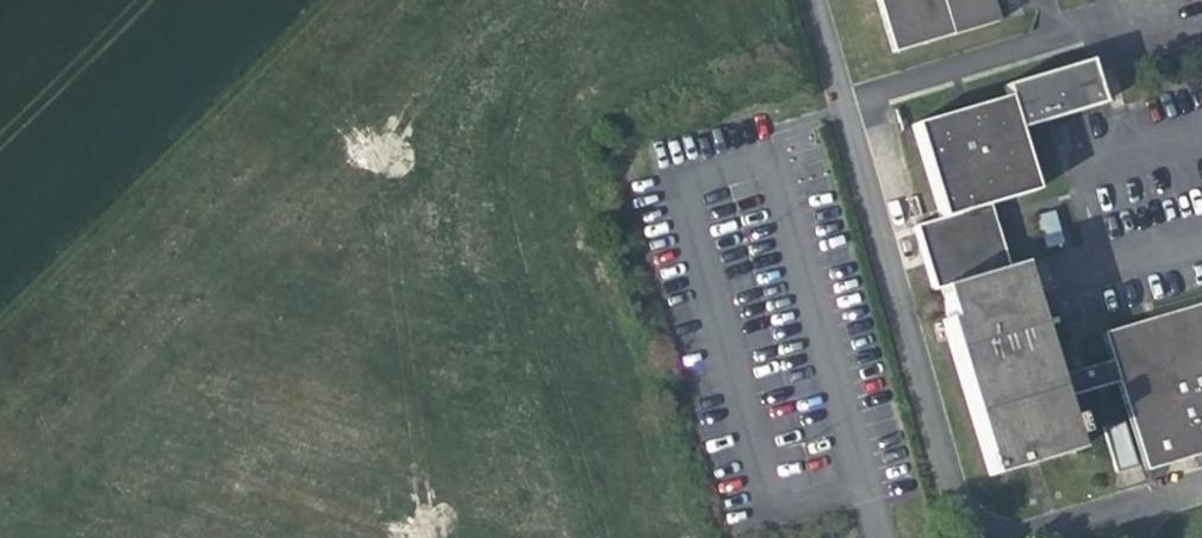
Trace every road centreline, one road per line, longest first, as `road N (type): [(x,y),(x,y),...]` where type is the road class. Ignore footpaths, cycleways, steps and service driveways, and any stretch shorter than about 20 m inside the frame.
road 1 (track): [(321,0),(0,305)]

